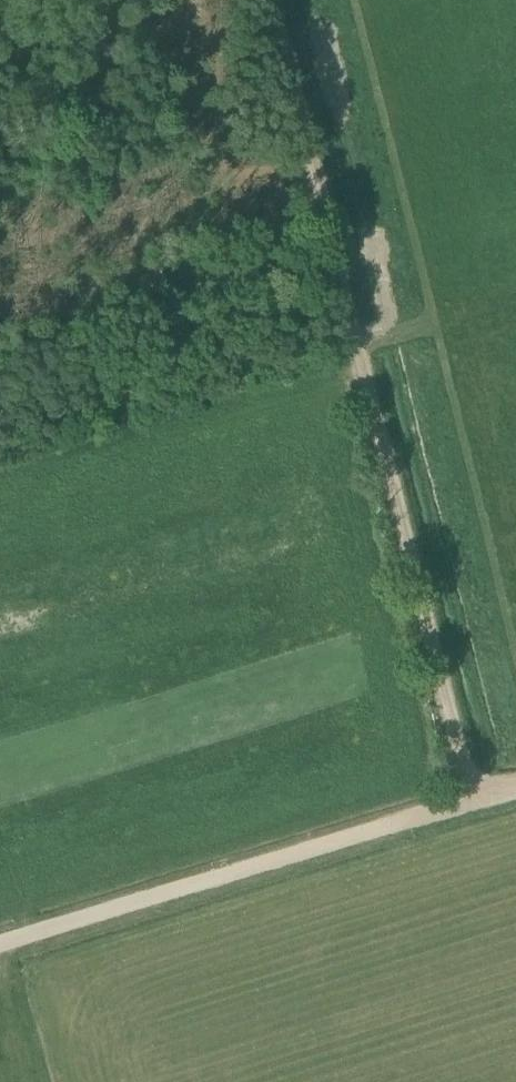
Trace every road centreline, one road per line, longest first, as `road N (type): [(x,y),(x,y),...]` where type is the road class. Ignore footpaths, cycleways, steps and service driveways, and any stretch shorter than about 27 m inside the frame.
road 1 (track): [(270,0),(459,757),(478,796)]
road 2 (track): [(515,785),(0,946)]
road 3 (track): [(352,339),(515,290)]

